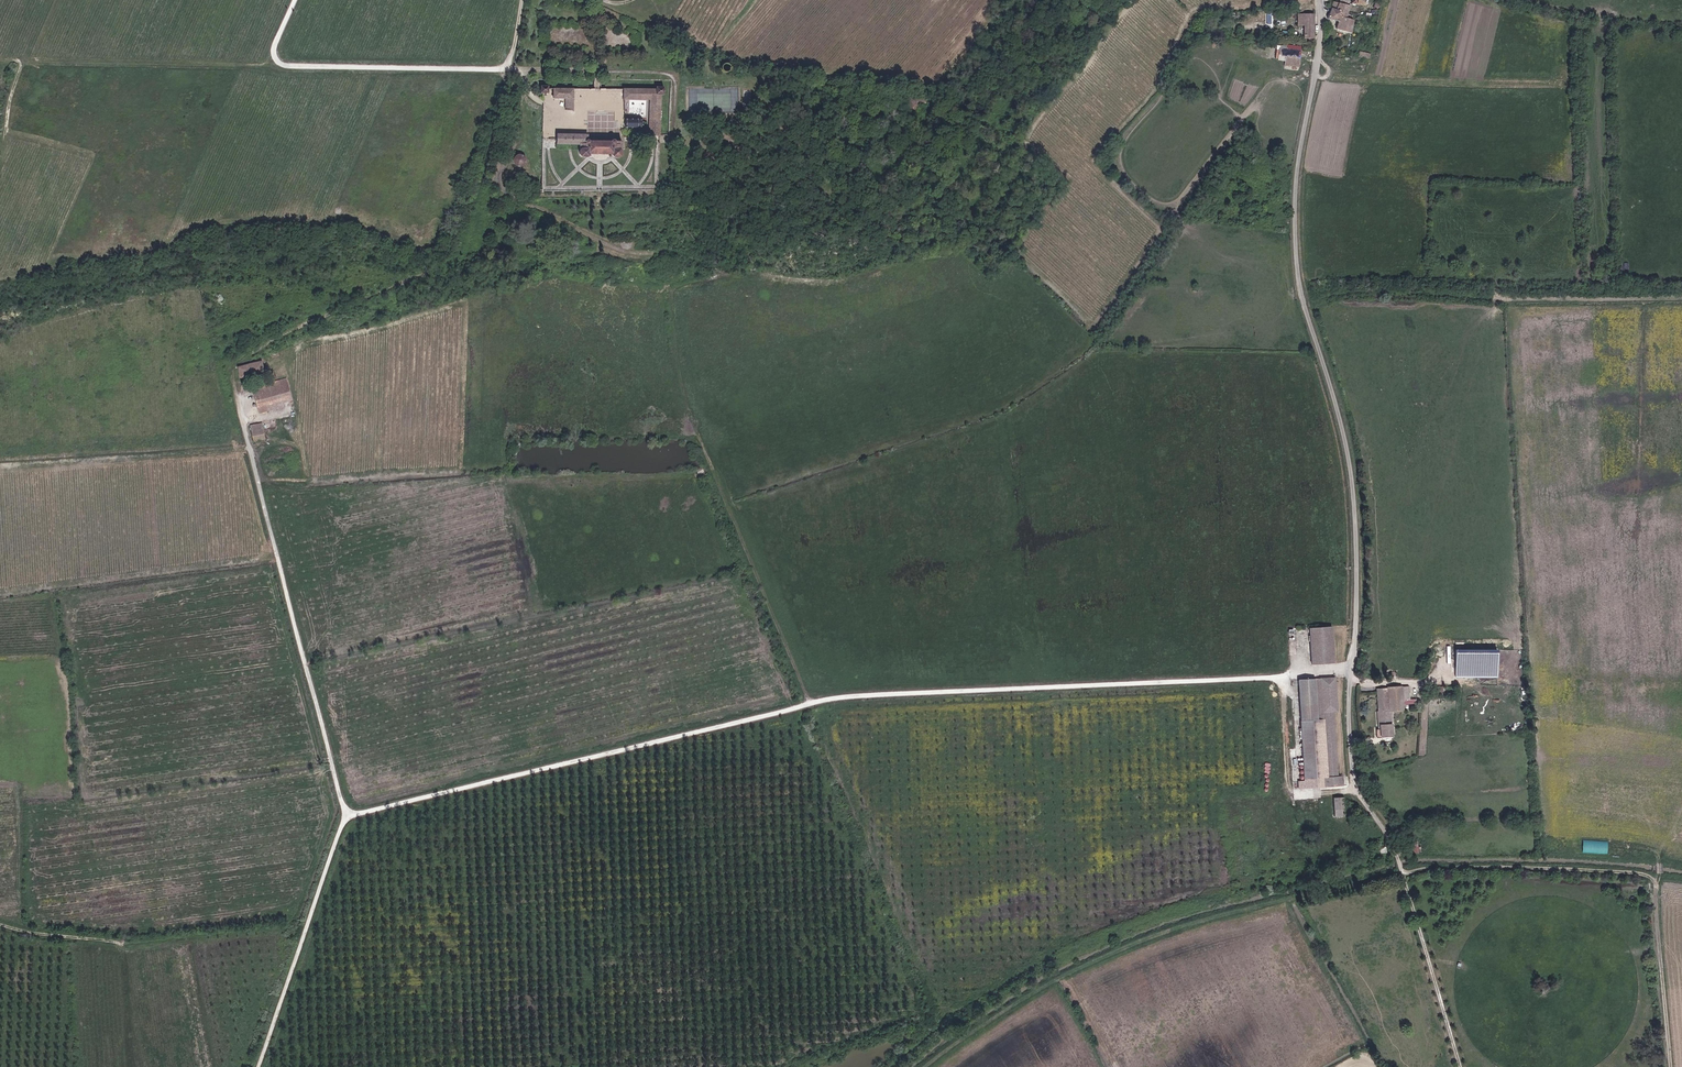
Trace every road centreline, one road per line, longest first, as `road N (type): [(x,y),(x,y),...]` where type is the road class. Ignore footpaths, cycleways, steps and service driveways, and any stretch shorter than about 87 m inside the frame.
road 1 (track): [(260,1066),(350,816),(811,704),(686,396),(674,290),(713,279),(718,268),(625,252),(503,188),(523,102),(510,71)]
road 2 (unclassified): [(1405,874),(1355,779),(1355,491),(1298,267),(1297,187),(1321,52),(1319,0)]
road 3 (track): [(1354,667),(811,704)]
road 4 (track): [(677,137),(679,80),(666,73),(291,66),(276,42),(295,0)]
road 5 (track): [(931,1066),(1040,990),(1115,954),(1217,918),(1405,874)]
road 6 (track): [(309,922),(124,945),(0,924)]
road 7 (track): [(1462,1066),(1405,874)]

